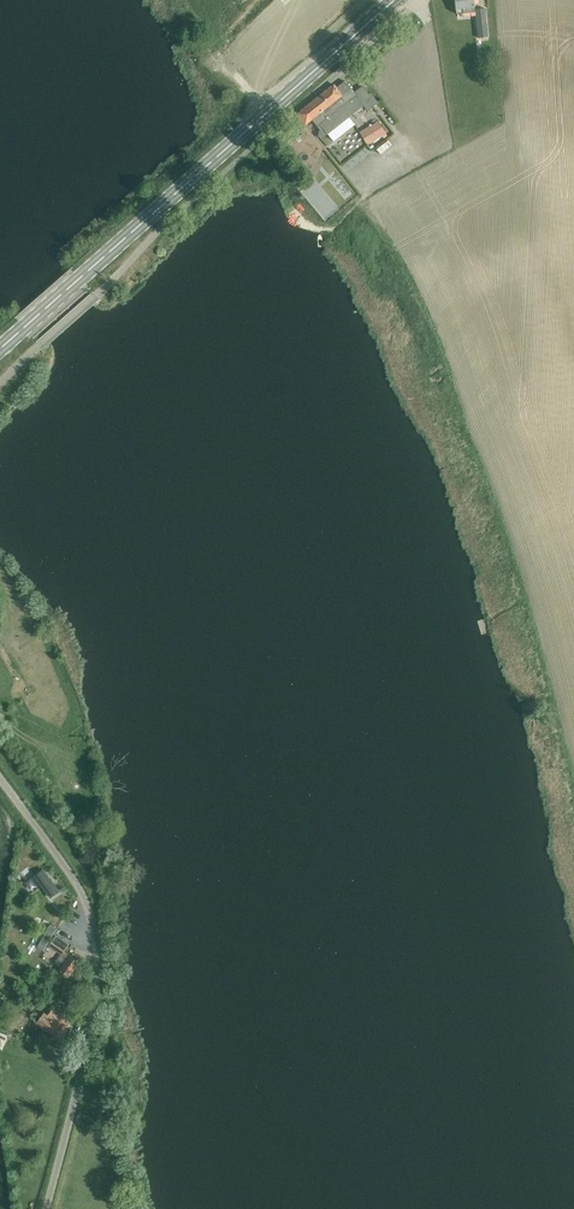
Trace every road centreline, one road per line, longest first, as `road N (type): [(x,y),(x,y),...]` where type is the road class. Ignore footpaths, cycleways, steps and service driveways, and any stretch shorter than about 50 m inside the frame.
road 1 (unclassified): [(46,1208),(97,1017),(103,964),(95,921),(73,877),(0,783)]
road 2 (primary): [(395,0),(81,278)]

